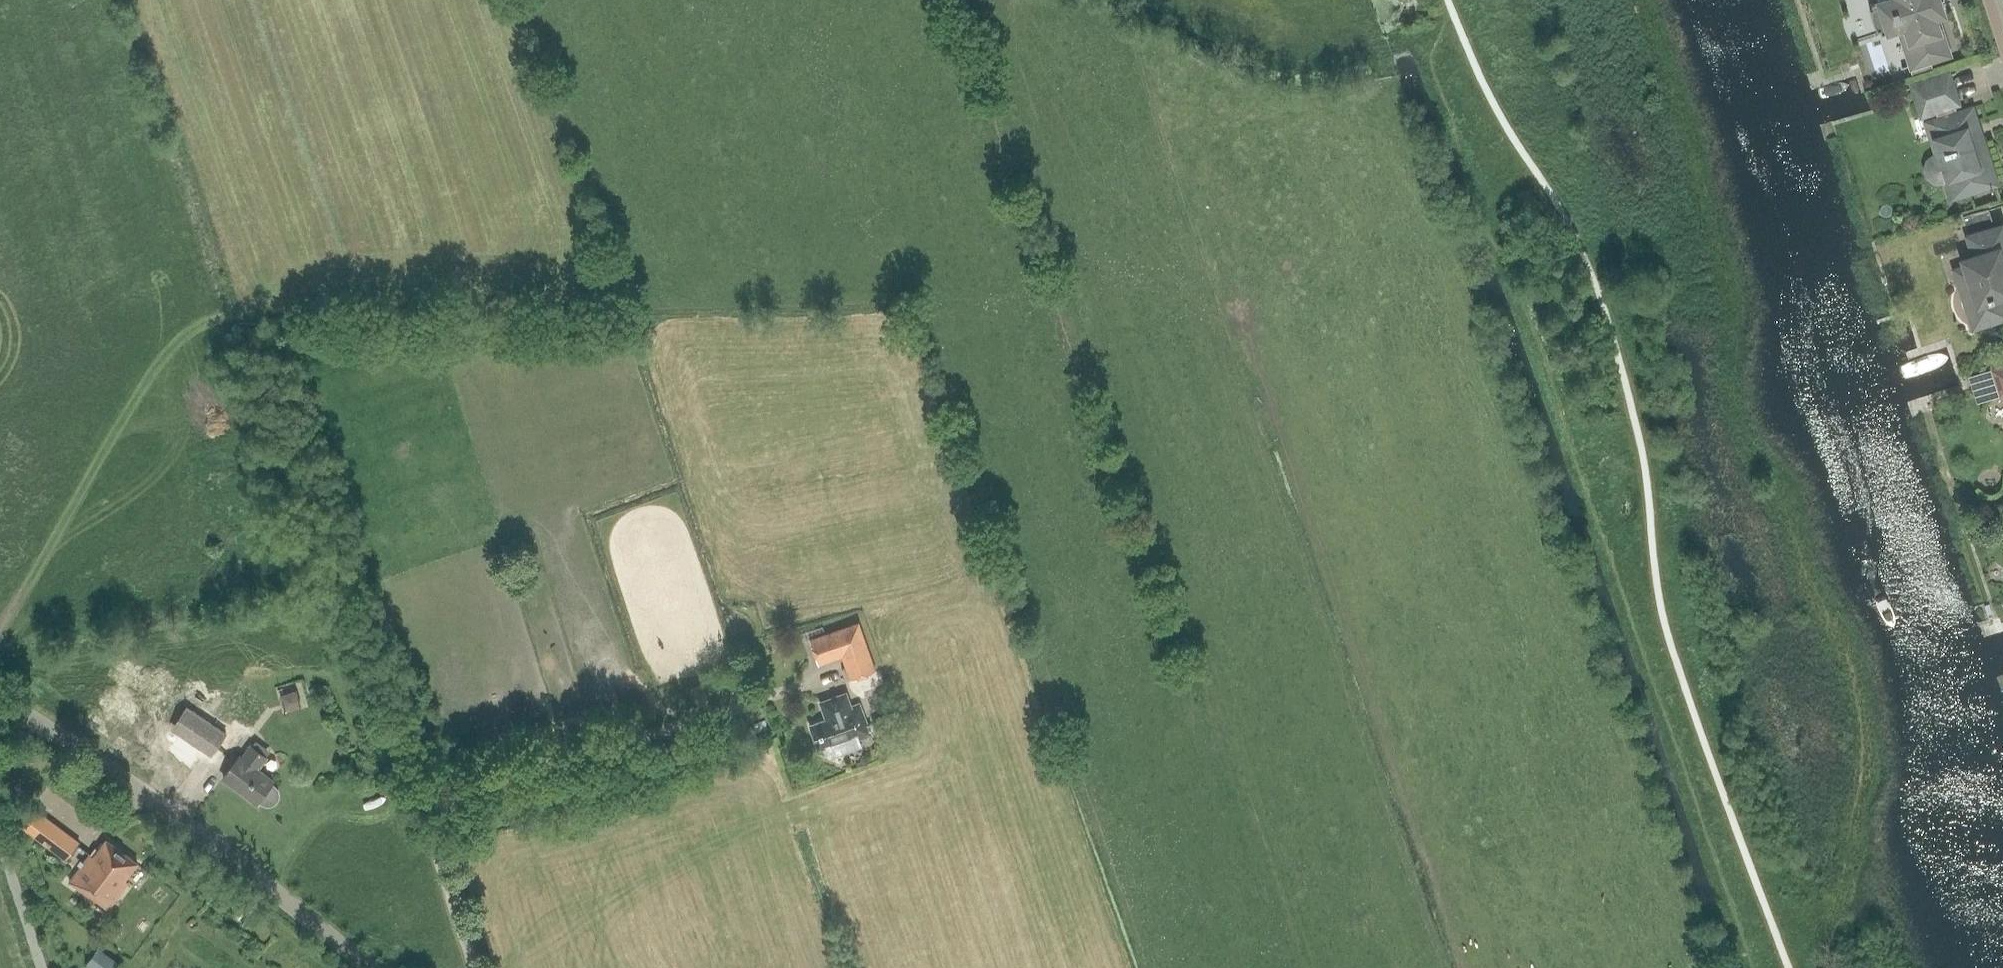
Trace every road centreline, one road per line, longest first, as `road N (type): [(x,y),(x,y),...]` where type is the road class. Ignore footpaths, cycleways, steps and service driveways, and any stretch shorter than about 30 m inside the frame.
road 1 (unclassified): [(368,967),(86,750),(0,703)]
road 2 (track): [(42,967),(0,837)]

